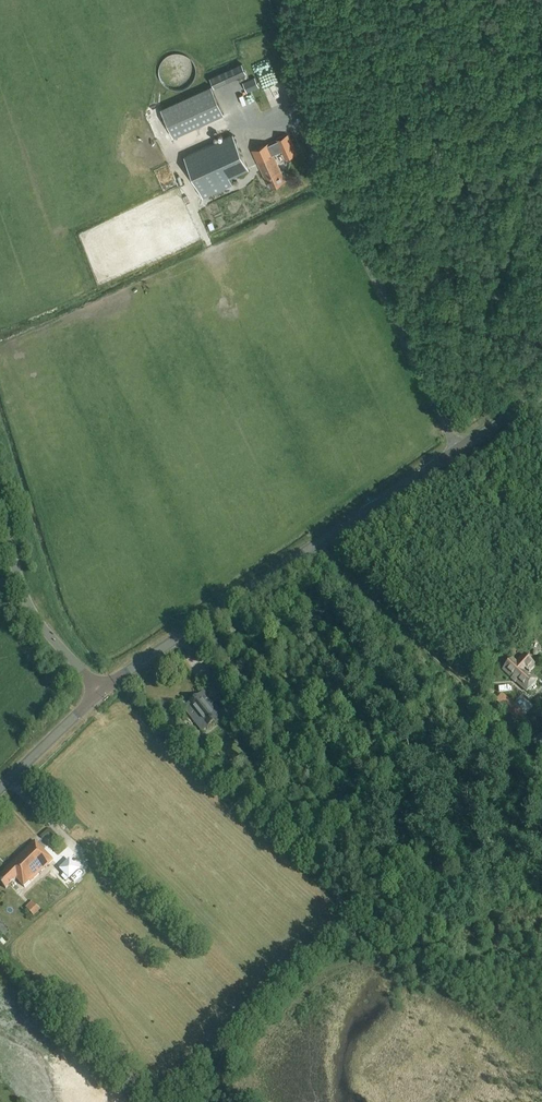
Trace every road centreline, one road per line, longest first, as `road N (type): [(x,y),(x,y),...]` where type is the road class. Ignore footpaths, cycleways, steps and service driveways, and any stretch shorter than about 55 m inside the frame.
road 1 (tertiary): [(99,692),(541,391)]
road 2 (track): [(219,609),(390,801),(432,901),(419,950)]
road 3 (unclassified): [(99,692),(29,607),(0,517)]
road 4 (tertiary): [(0,789),(99,692)]

